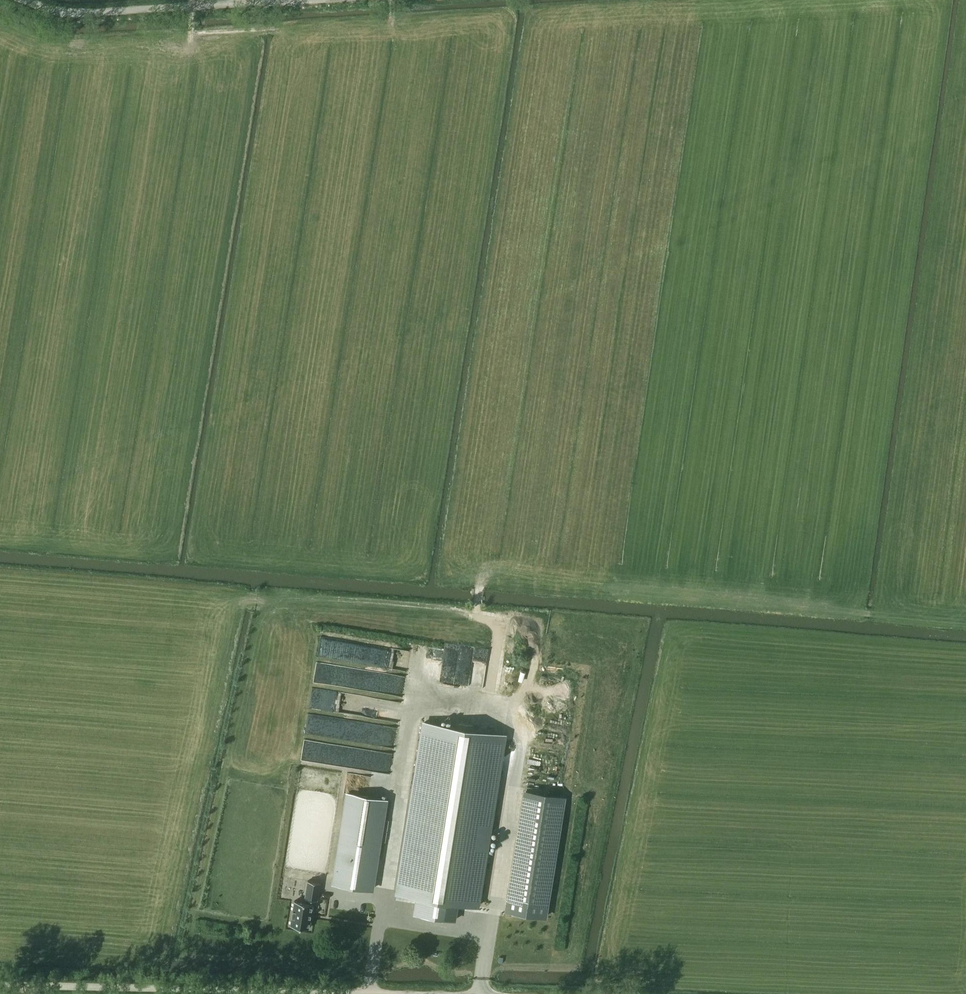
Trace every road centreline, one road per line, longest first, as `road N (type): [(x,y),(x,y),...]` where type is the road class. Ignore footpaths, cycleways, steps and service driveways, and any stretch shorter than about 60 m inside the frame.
road 1 (track): [(487,702),(498,629),(477,613),(484,579),(965,621)]
road 2 (unclassified): [(0,985),(409,993)]
road 3 (unclassified): [(24,0),(82,13),(279,0)]

